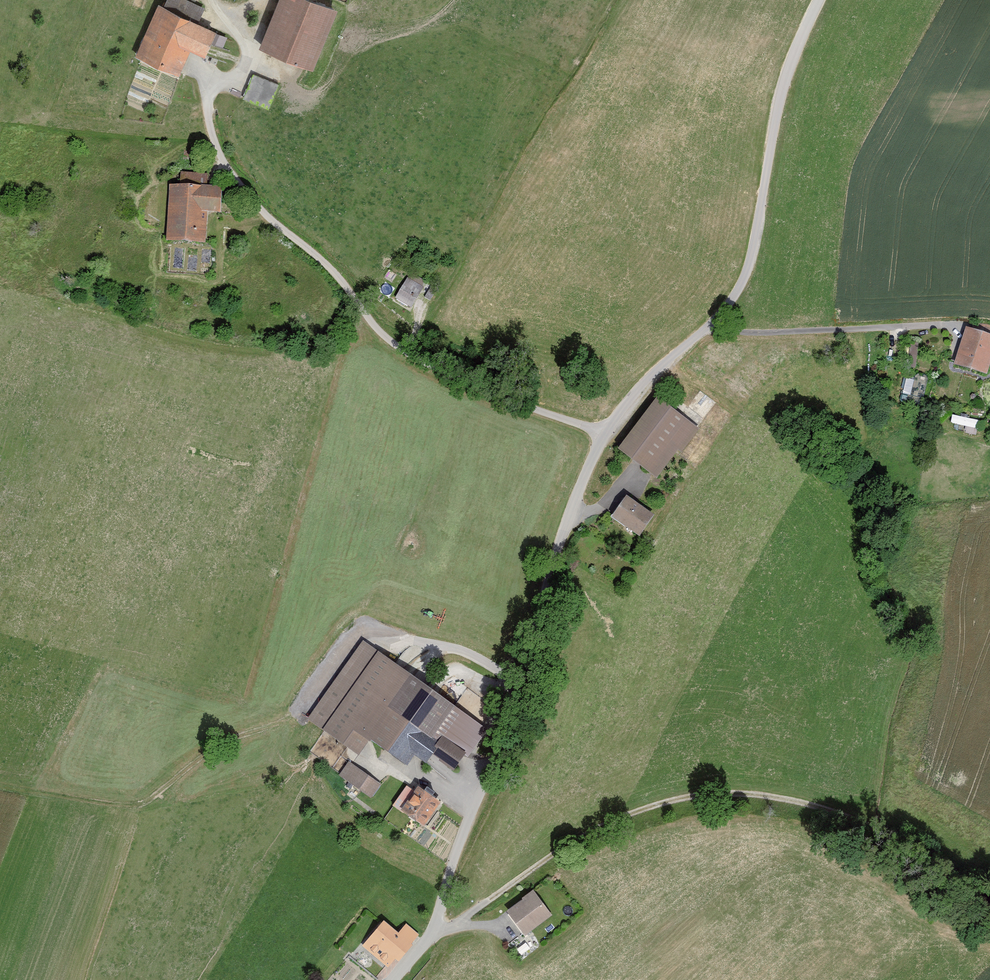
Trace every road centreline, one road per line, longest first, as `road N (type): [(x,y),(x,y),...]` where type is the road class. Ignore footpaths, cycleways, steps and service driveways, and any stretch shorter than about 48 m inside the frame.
road 1 (unclassified): [(213,0),(245,55),(208,99),(209,123),(222,158),(253,201),(329,267),(398,346),(472,385),(604,432)]
road 2 (track): [(432,930),(451,927),(577,834),(663,804),(734,794),(881,818),(963,847),(989,870)]
road 3 (tertiary): [(604,432),(569,513),(519,693),(437,919),(394,979)]
road 4 (tertiary): [(819,0),(782,93),(745,276),(717,318),(651,375),(604,432)]

